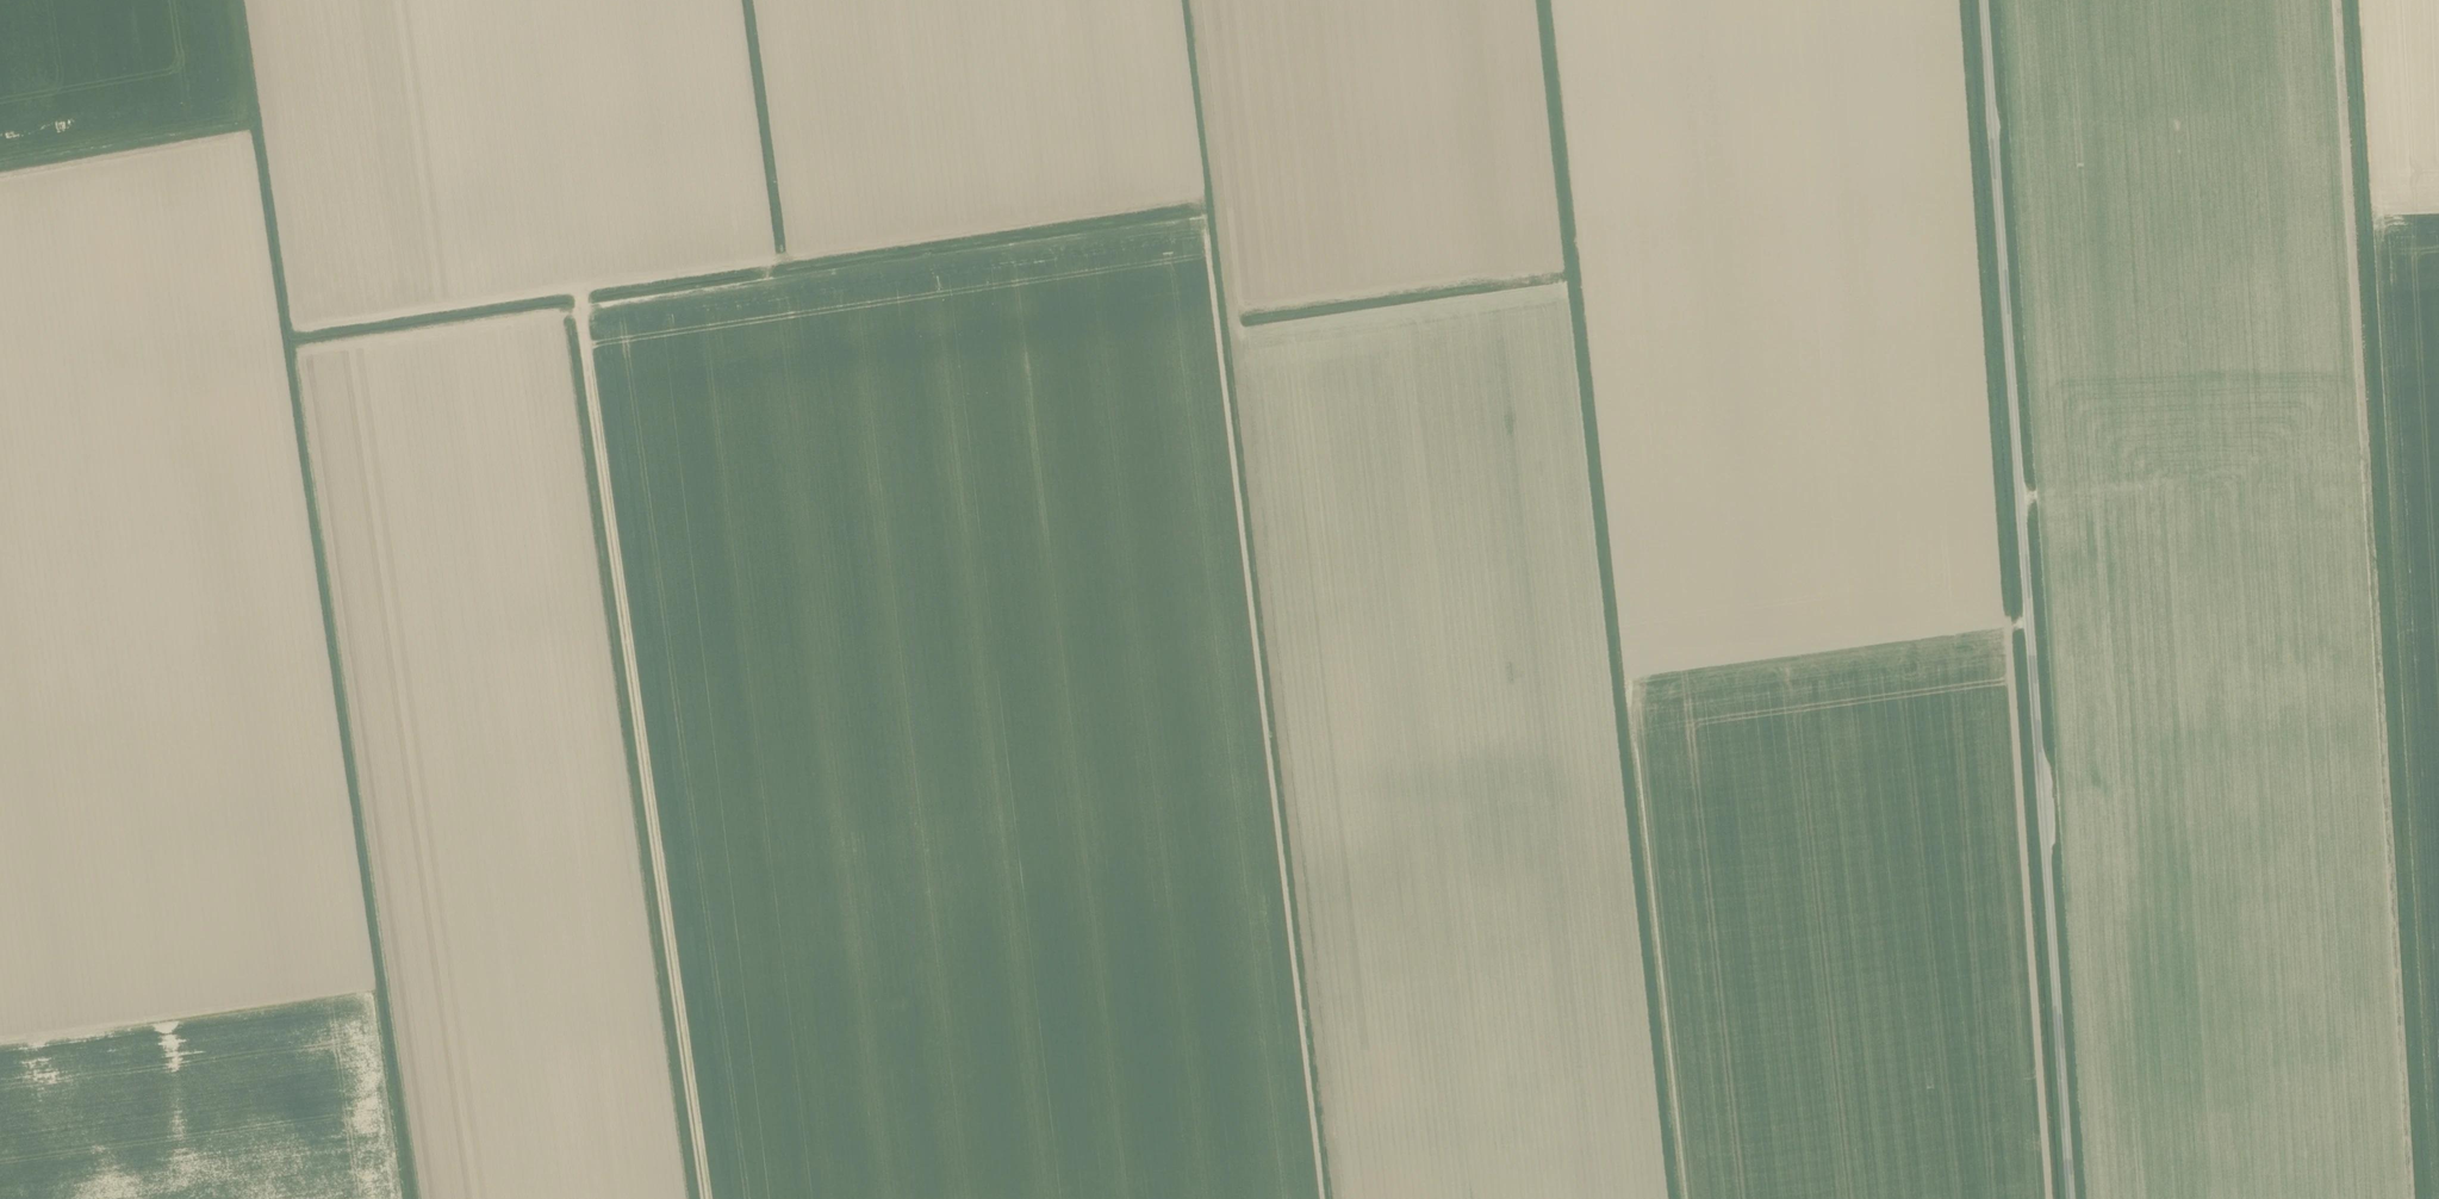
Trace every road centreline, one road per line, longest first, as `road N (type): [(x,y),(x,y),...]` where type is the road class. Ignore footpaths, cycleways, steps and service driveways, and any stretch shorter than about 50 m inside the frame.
road 1 (unclassified): [(2070,1198),(1982,0)]

